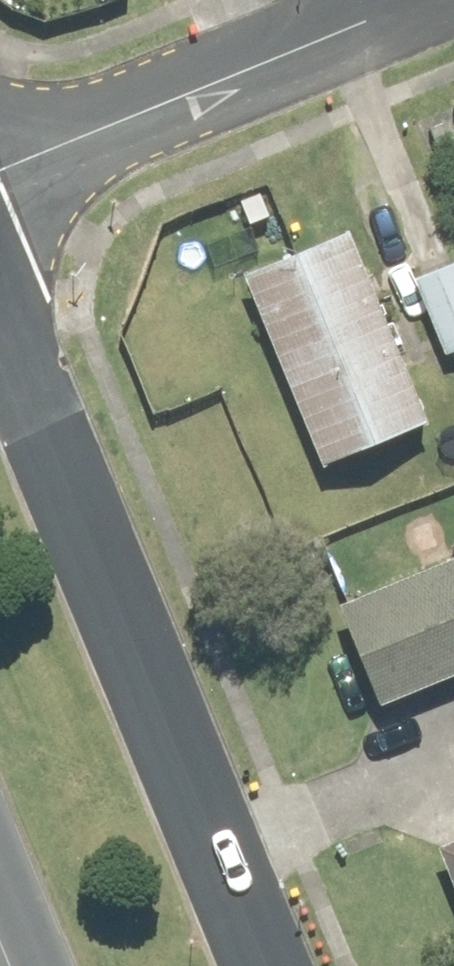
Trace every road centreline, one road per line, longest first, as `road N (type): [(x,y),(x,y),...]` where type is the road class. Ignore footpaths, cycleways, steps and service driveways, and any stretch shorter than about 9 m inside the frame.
road 1 (secondary): [(0,304),(275,965)]
road 2 (residential): [(412,0),(0,173)]

